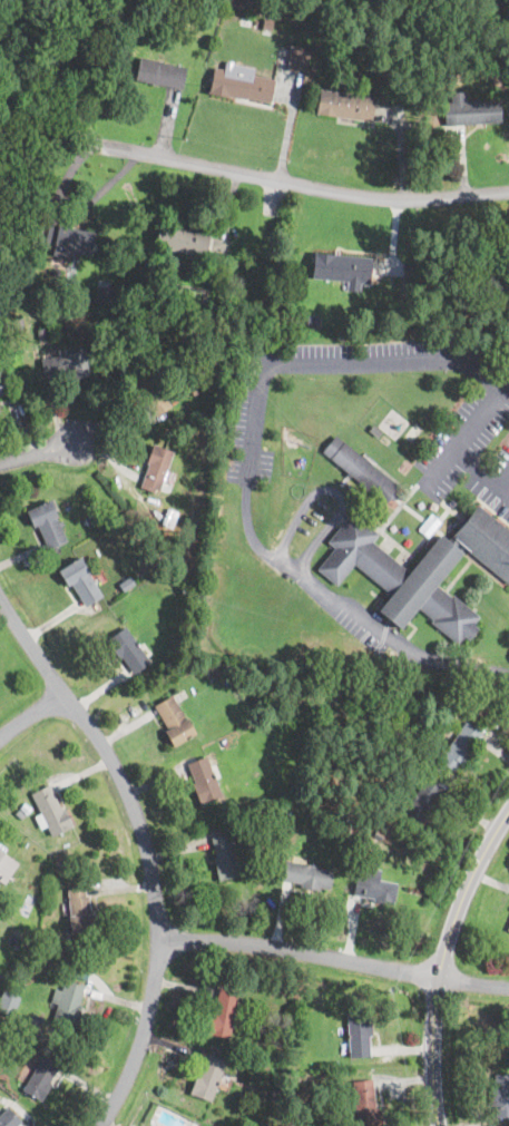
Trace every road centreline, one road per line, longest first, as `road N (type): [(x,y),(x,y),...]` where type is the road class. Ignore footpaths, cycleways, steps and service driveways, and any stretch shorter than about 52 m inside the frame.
road 1 (residential): [(0,607),(92,728),(135,816),(155,883),(163,942),(154,998),(143,1045),(103,1125)]
road 2 (residential): [(508,190),(402,200),(81,140)]
road 3 (residential): [(440,1125),(438,977),(463,894),(508,807)]
road 4 (residential): [(438,977),(261,946),(163,942)]

